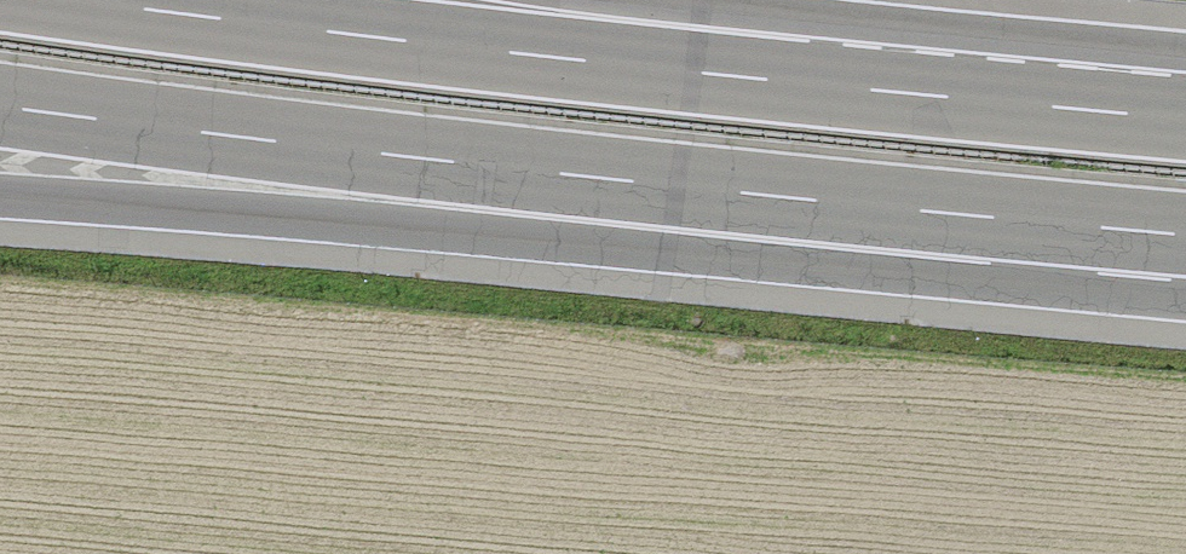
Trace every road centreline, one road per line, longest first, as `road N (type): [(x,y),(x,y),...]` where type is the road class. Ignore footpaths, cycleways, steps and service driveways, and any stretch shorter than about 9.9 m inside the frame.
road 1 (motorway): [(0,107),(262,142),(997,217)]
road 2 (motorway): [(0,192),(325,208),(997,217)]
road 3 (motorway): [(804,79),(99,0)]
road 4 (motorway): [(1185,114),(804,79)]
road 5 (motorway): [(804,79),(482,0)]
road 6 (motorway): [(997,217),(1185,234)]

